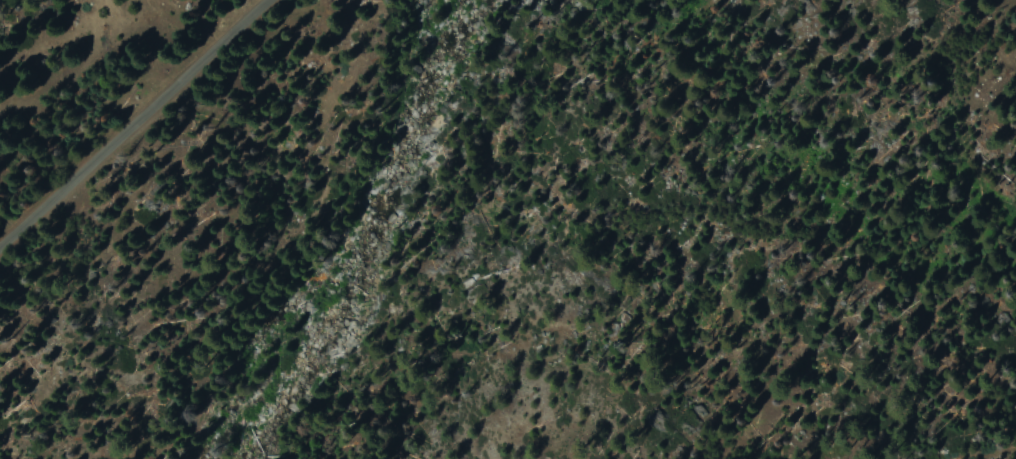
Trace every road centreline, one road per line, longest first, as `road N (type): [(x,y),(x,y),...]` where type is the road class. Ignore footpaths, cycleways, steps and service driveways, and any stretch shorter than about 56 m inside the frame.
road 1 (residential): [(0,244),(262,0)]

